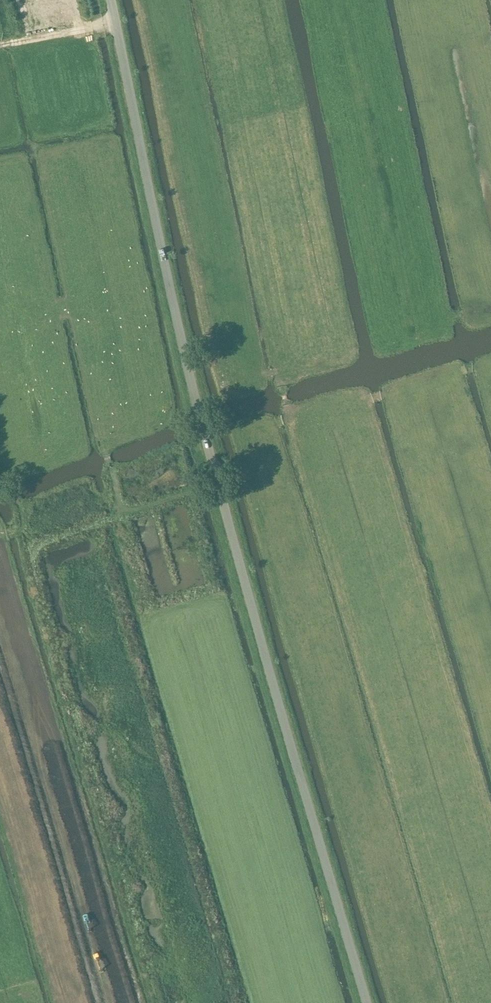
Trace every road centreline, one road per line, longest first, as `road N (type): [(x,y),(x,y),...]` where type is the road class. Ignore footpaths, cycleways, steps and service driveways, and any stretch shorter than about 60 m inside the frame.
road 1 (unclassified): [(369,1002),(191,383),(109,0)]

